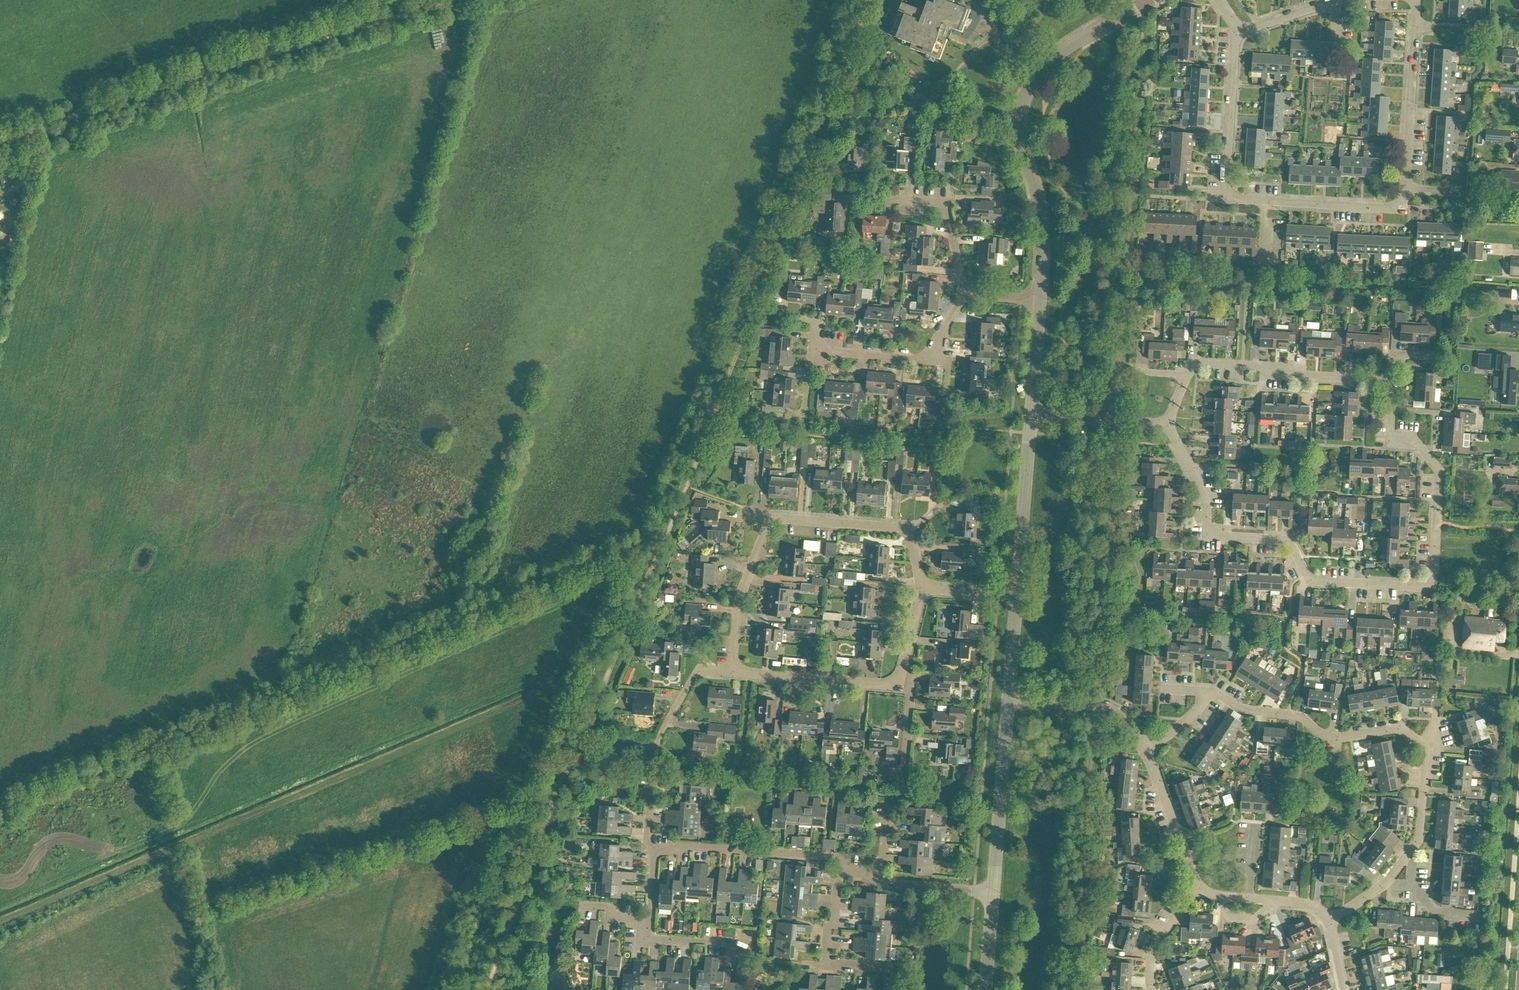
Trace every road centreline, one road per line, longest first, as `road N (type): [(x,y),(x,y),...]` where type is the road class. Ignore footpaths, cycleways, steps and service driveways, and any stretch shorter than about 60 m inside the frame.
road 1 (track): [(487,989),(871,0)]
road 2 (residential): [(1166,424),(1207,504),(1209,534),(1289,542),(1315,582),(1422,587),(1433,577),(1439,476),(1414,440),(1391,433),(1387,377)]
road 3 (residential): [(1331,919),(1386,884),(1419,842),(1424,745),(1399,729),(1326,736),(1299,717),(1248,711),(1215,695),(1146,748)]
road 4 (track): [(451,0),(0,141)]
road 5 (unclassified): [(1041,300),(1043,219),(1024,141),(1027,94),(1053,60),(1149,0)]
road 6 (residential): [(732,672),(741,598),(771,519),(912,529),(922,588)]
road 7 (residential): [(1265,201),(1384,207),(1405,199),(1418,0)]
road 8 (residential): [(1387,377),(1203,363),(1187,375)]
road 9 (residential): [(1236,31),(1225,191),(1265,201)]
road 10 (unclassified): [(994,892),(1010,699)]
road 11 (residential): [(840,863),(650,843)]
road 12 (residential): [(813,349),(923,360),(966,295)]
road 13 (unclassified): [(1016,595),(1031,415)]
road 14 (residential): [(966,295),(943,203),(861,198)]
road 15 (residential): [(897,683),(732,672)]
road 16 (residential): [(1146,748),(1108,707),(1010,699)]
road 17 (residential): [(1200,885),(1146,748)]
road 18 (residential): [(1031,415),(1166,424)]
road 19 (residential): [(755,944),(645,939),(646,926)]
road 20 (residential): [(732,672),(696,673),(657,747)]
road 21 (residential): [(1151,989),(1155,946),(1200,885)]

